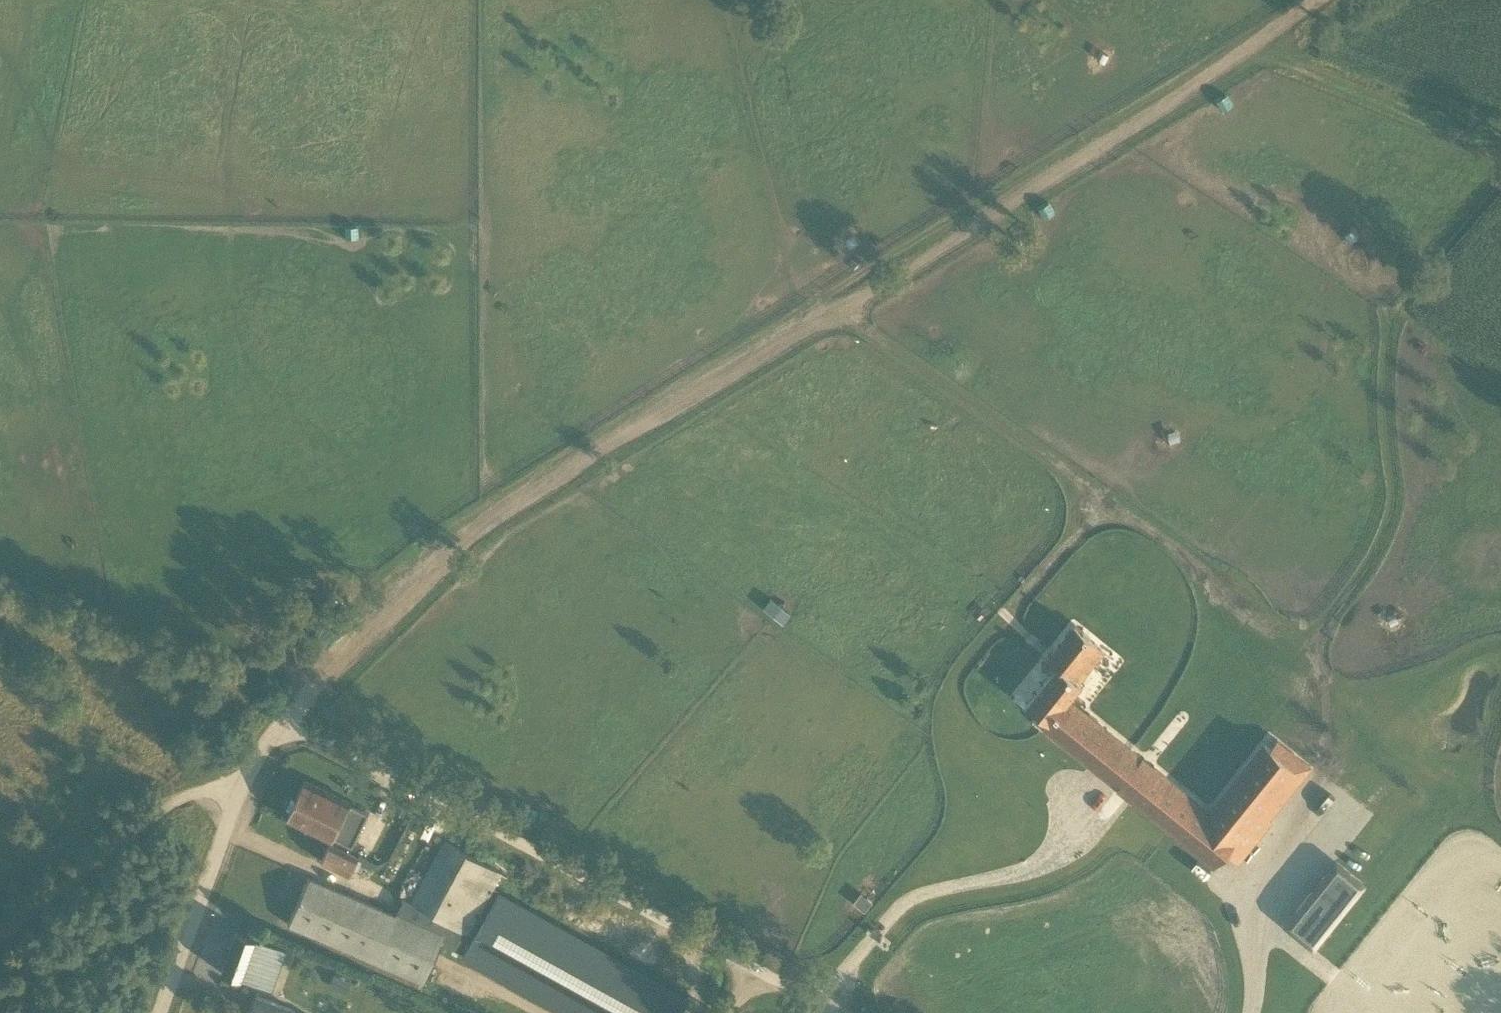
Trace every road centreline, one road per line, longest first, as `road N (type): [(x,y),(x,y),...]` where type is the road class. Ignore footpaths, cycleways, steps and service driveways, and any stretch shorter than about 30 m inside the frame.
road 1 (track): [(1322,0),(1137,130),(491,529),(418,583),(283,722)]
road 2 (unclassified): [(835,980),(805,996),(283,722),(252,775)]
road 3 (unclassified): [(252,775),(178,797),(0,937)]
road 4 (unclassified): [(252,775),(161,1012)]

